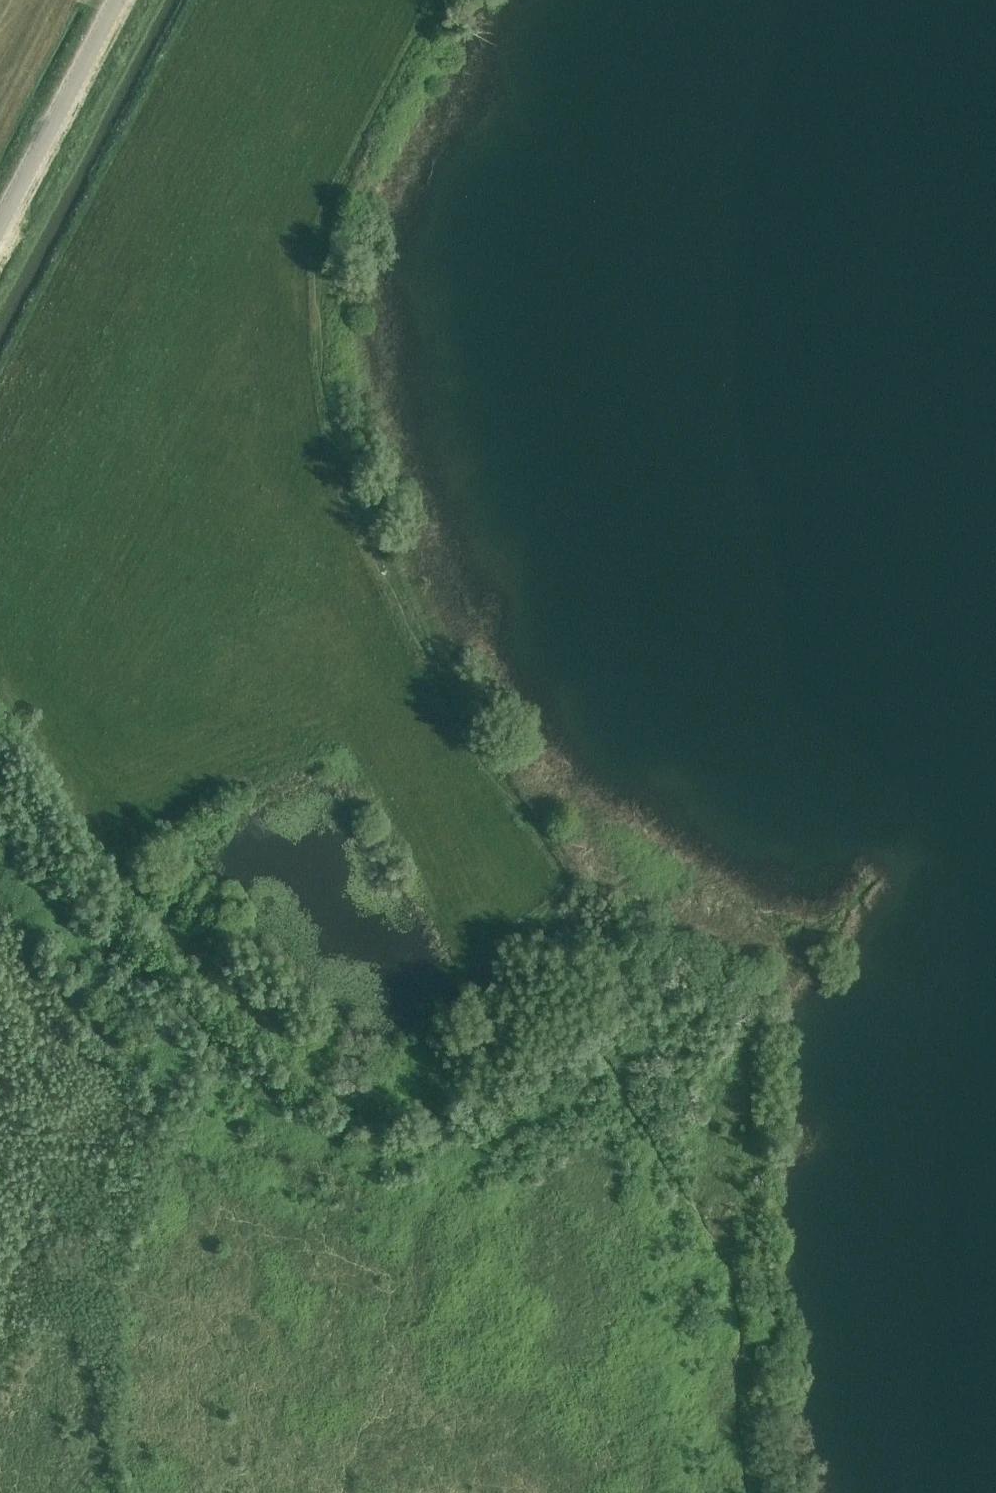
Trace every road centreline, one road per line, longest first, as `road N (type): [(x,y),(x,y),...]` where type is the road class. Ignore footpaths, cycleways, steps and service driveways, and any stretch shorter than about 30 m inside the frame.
road 1 (tertiary): [(0,226),(118,0)]

